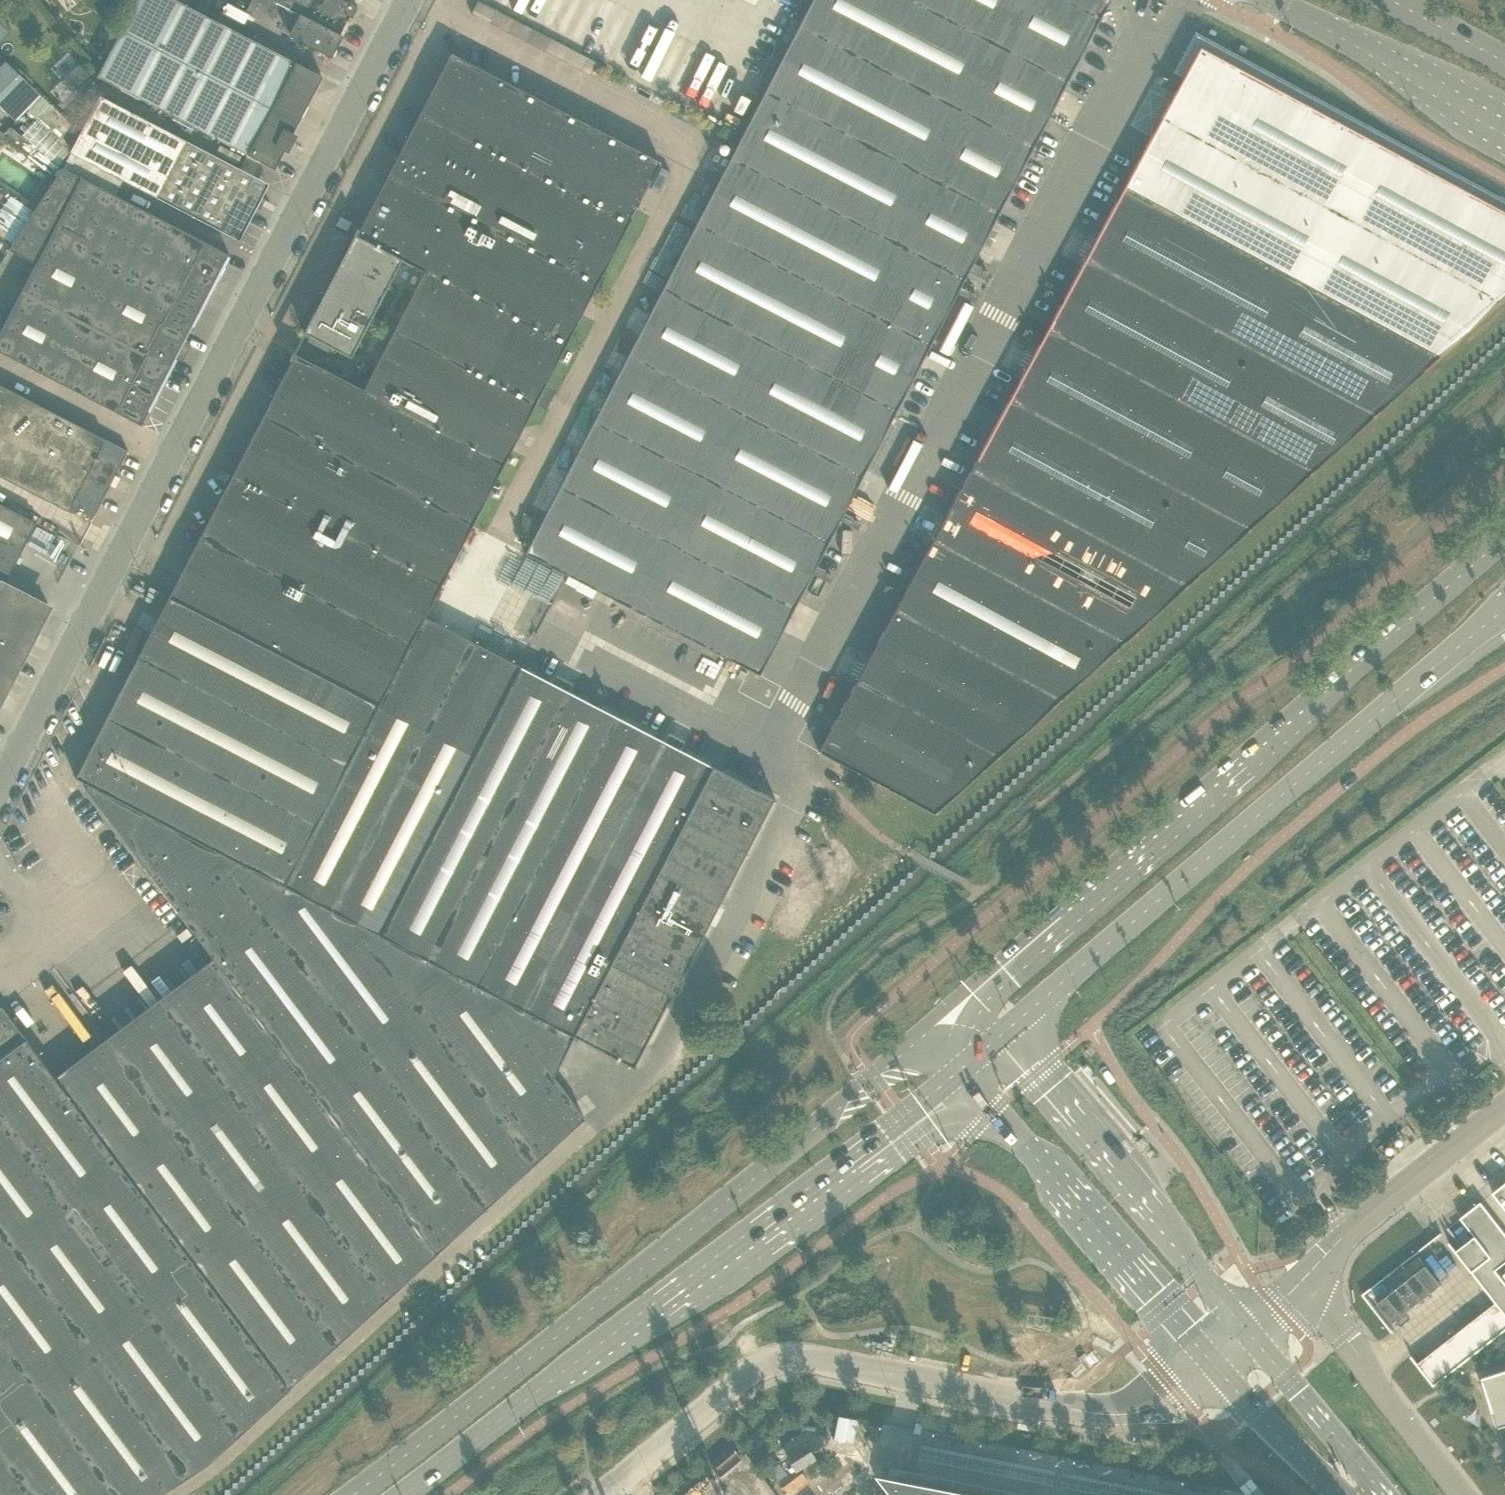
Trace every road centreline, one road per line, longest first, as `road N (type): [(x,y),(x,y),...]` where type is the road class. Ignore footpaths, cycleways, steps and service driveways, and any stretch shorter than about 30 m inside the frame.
road 1 (unclassified): [(0,790),(410,0)]
road 2 (secondary): [(914,1042),(583,1317),(350,1494)]
road 3 (secondary): [(400,1494),(750,1245),(965,1069)]
road 4 (secondary): [(1504,534),(984,985)]
road 5 (unclassified): [(596,1494),(741,1378),(782,1358),(1103,1416),(1155,1413),(1214,1367)]
road 6 (secondary): [(999,1040),(1504,618)]
road 7 (unclassified): [(965,1069),(1214,1367)]
road 8 (unclassified): [(1247,1334),(999,1040)]
road 9 (unclassified): [(1247,1334),(1350,1234),(1504,1114)]
road 10 (secondary): [(1277,0),(1504,125)]
road 11 (secondary): [(1504,65),(1385,0)]

